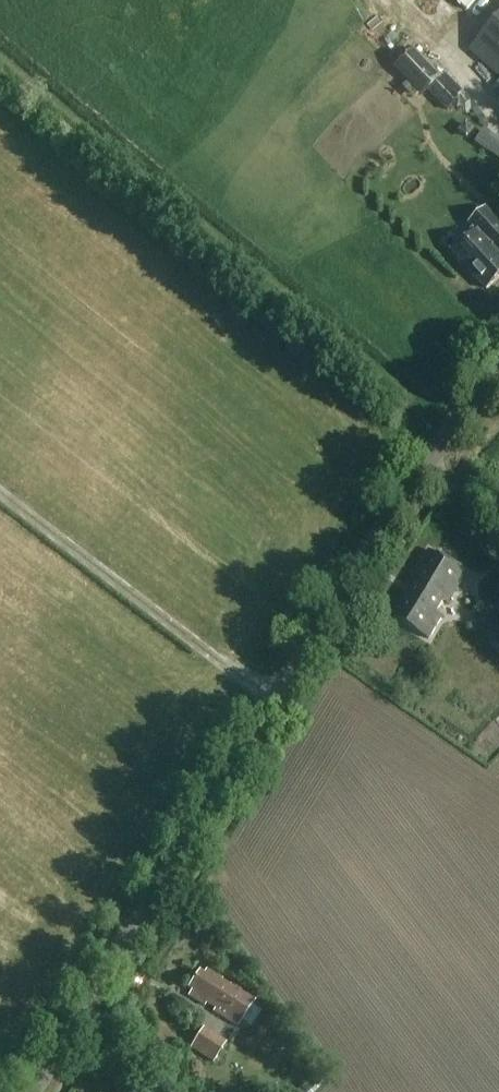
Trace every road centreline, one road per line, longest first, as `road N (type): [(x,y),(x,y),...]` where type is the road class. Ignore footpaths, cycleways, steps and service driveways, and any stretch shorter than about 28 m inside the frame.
road 1 (tertiary): [(33,1091),(445,433),(498,374)]
road 2 (track): [(0,492),(276,702)]

